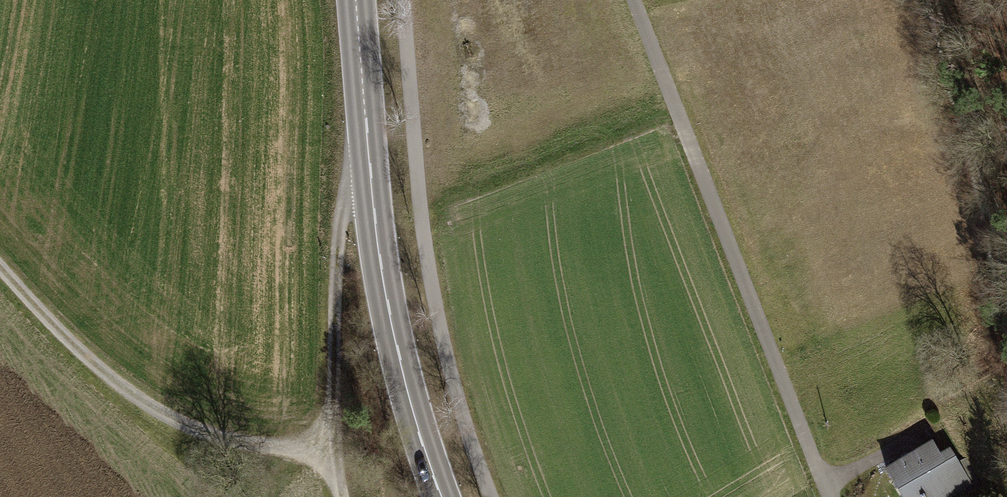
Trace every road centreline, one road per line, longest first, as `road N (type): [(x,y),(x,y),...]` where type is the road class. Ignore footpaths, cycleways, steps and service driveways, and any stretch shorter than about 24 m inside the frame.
road 1 (unclassified): [(634,0),(665,95),(829,496)]
road 2 (primary): [(355,0),(384,282),(442,496)]
road 3 (track): [(0,261),(94,364),(168,417),(275,447),(327,447)]
road 4 (track): [(1006,324),(931,0)]
road 5 (track): [(327,447),(339,216),(368,164)]

